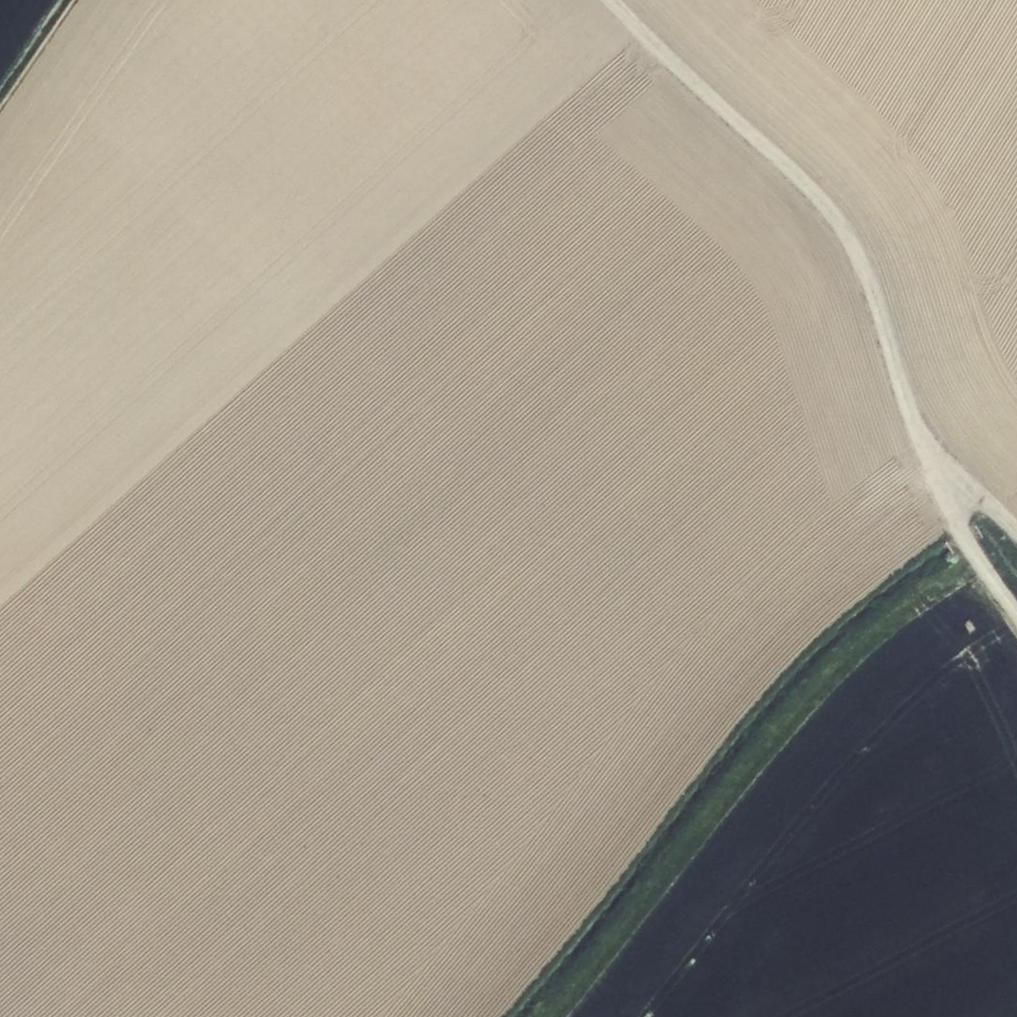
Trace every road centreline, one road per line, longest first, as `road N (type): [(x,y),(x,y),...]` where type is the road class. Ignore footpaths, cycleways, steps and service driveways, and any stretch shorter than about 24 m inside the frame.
road 1 (track): [(628,0),(870,249),(924,442),(970,540),(1016,605)]
road 2 (track): [(924,442),(1016,533)]

